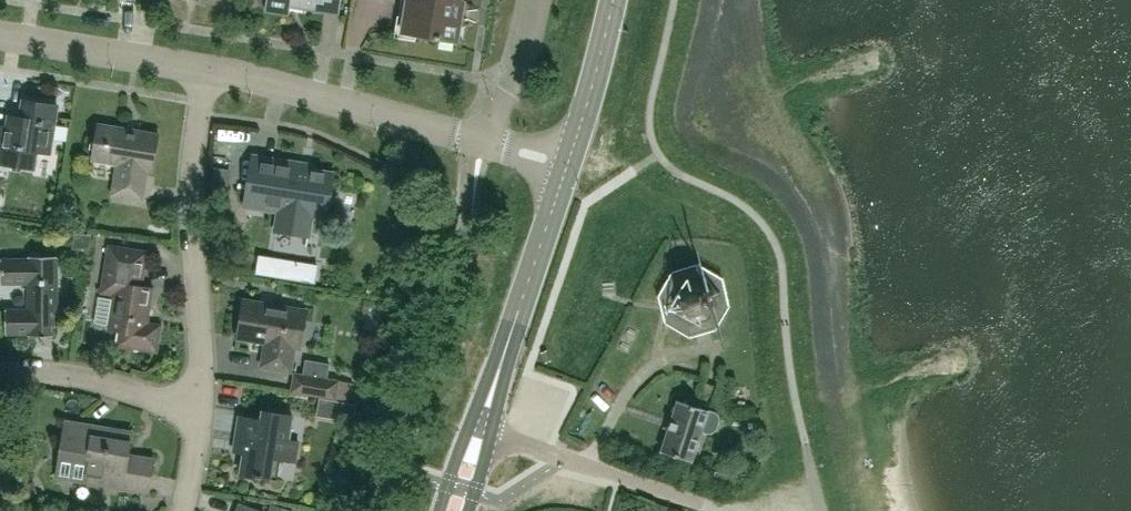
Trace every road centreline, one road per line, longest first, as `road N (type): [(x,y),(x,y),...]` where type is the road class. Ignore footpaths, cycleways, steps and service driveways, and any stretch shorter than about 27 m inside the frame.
road 1 (tertiary): [(453,510),(564,167)]
road 2 (residential): [(198,406),(193,157),(207,73)]
road 3 (unclassified): [(482,140),(207,73)]
road 4 (unclassified): [(207,73),(0,35)]
road 5 (residential): [(198,406),(93,377),(0,373)]
road 6 (tertiary): [(564,167),(611,0)]
road 7 (unclassified): [(482,140),(527,52),(537,0)]

